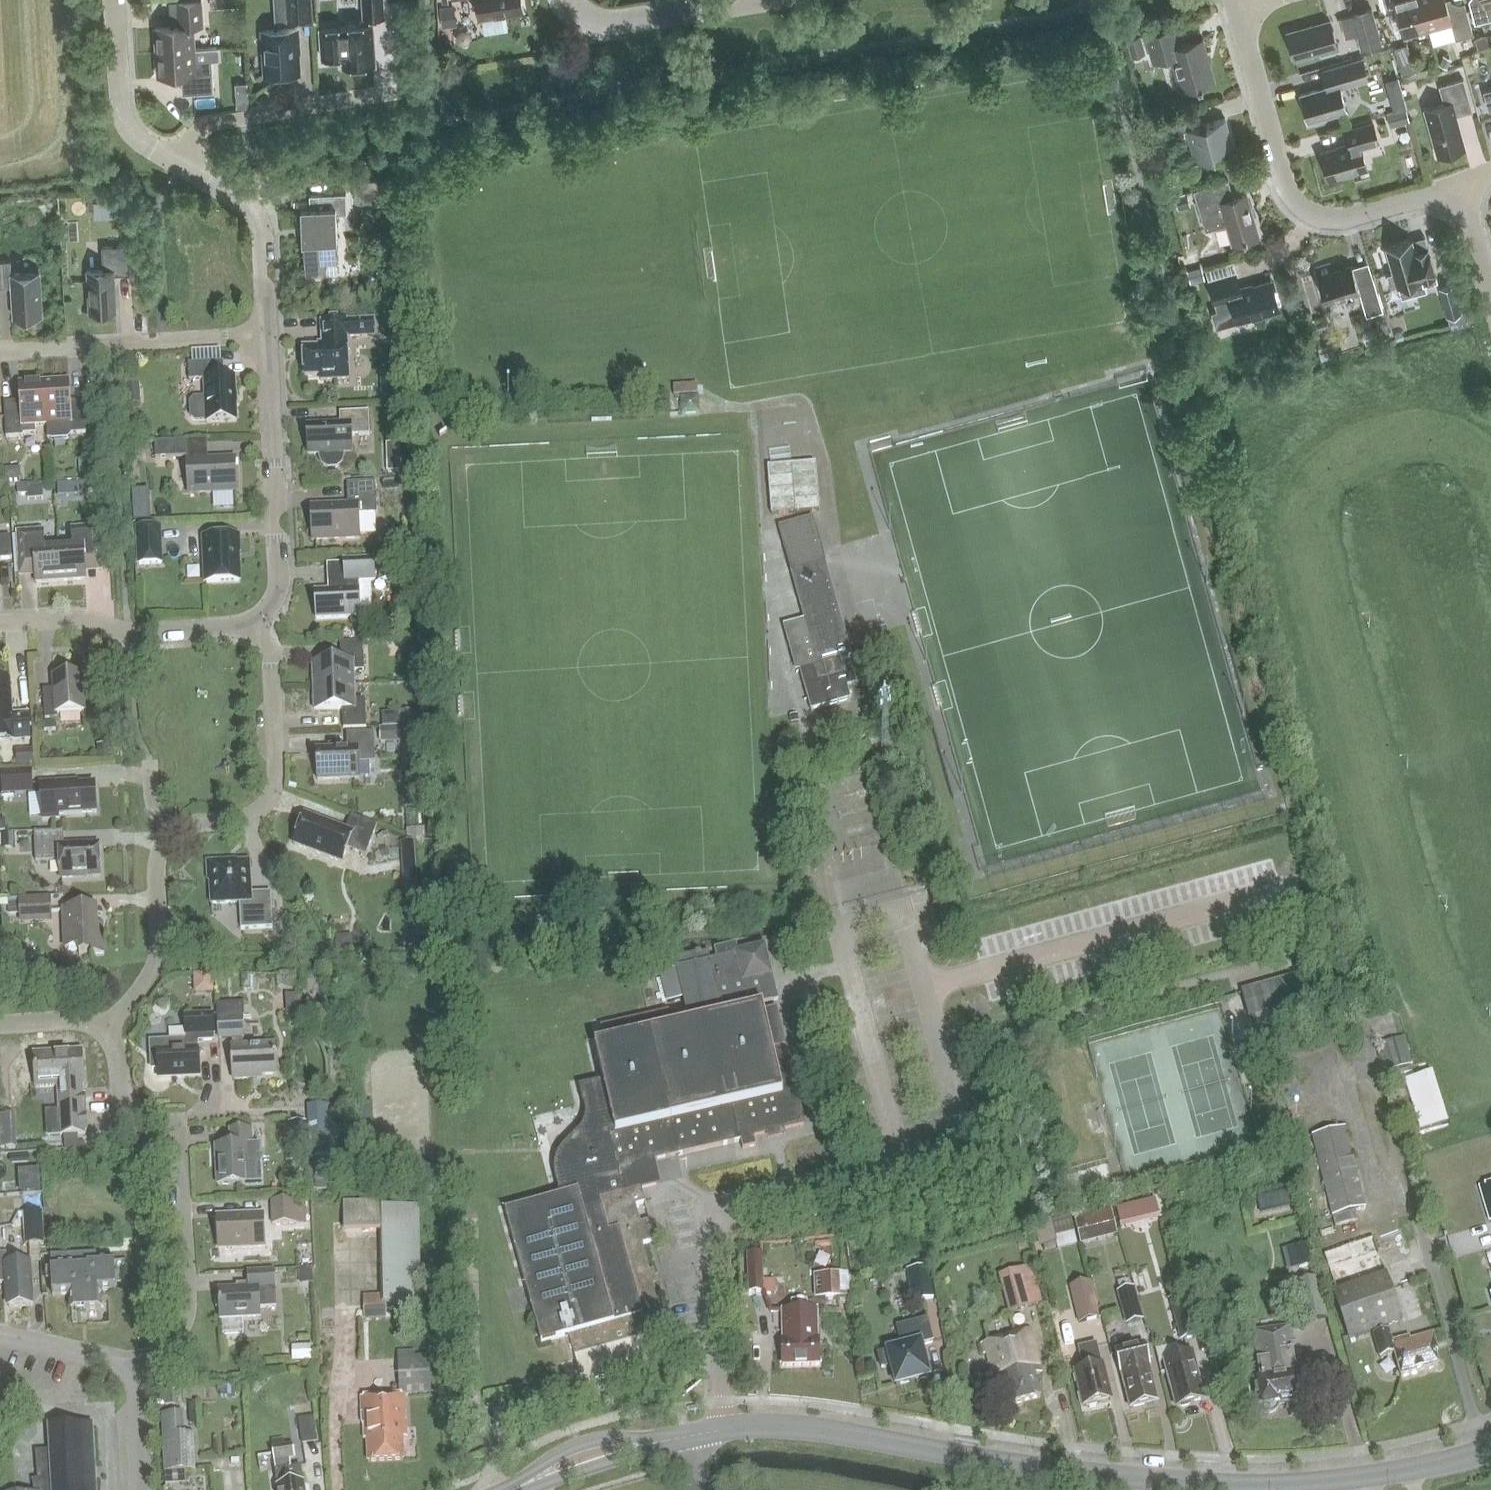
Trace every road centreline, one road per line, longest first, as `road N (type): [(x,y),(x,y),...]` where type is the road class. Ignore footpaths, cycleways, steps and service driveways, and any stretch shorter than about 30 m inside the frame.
road 1 (secondary): [(694,1435),(795,1426),(1028,1466),(1236,1485),(1346,1478),(1490,1450)]
road 2 (residential): [(105,1031),(156,958),(159,849),(194,822),(256,812),(271,793),(271,671),(254,622)]
road 3 (residential): [(134,1365),(163,1346),(184,1314),(180,1167),(164,1129),(121,1092),(105,1031)]
road 4 (residential): [(1236,8),(1284,181),(1309,212),(1347,217),(1458,188)]
road 5 (residential): [(254,622),(279,583),(267,335)]
road 6 (residential): [(0,350),(267,335)]
road 7 (residential): [(0,620),(55,617),(156,632),(254,622)]
road 8 (residential): [(179,166),(194,138),(219,121),(403,93)]
road 9 (residential): [(567,0),(585,18),(616,24),(771,0)]
road 10 (residential): [(267,335),(258,222),(179,166)]
road 11 (secondary): [(694,1435),(578,1443),(500,1489)]
road 12 (residential): [(179,166),(131,135),(122,116),(112,0)]
road 13 (secondary): [(529,1489),(694,1435)]
road 14 (residential): [(0,1334),(134,1365)]
road 15 (residential): [(140,1489),(134,1365)]

